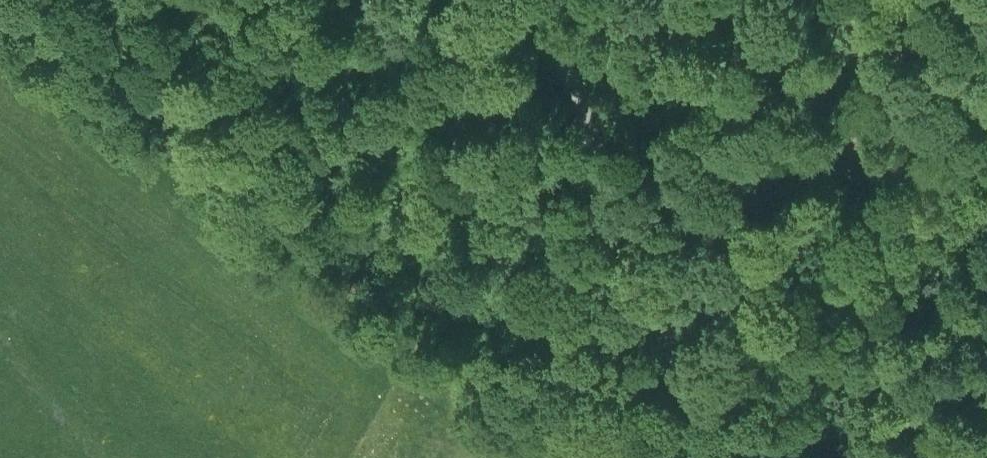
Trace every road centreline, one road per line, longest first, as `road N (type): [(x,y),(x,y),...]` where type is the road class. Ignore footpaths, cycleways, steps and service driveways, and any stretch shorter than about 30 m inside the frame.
road 1 (unclassified): [(545,0),(715,457)]

